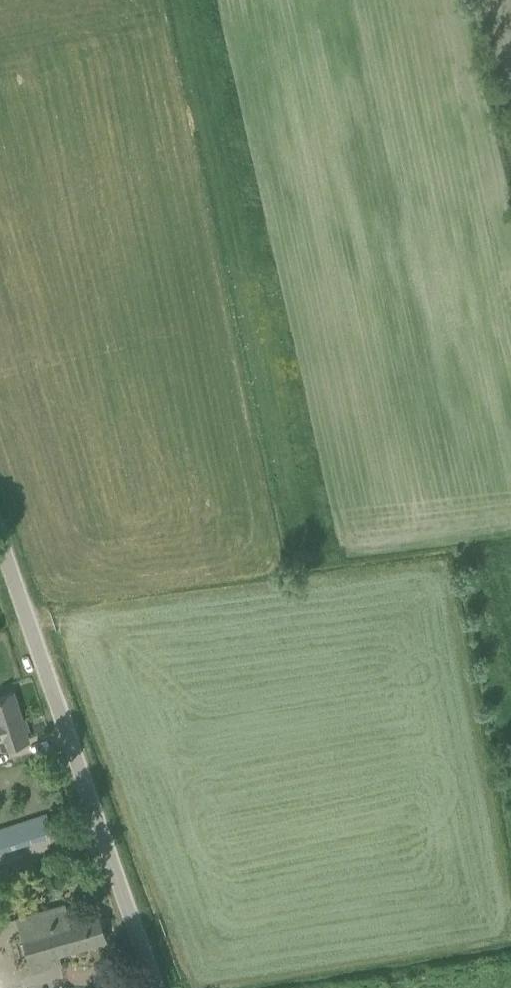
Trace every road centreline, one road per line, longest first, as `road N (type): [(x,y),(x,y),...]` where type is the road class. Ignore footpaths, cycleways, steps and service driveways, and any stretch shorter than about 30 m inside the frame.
road 1 (unclassified): [(164,987),(0,540)]

